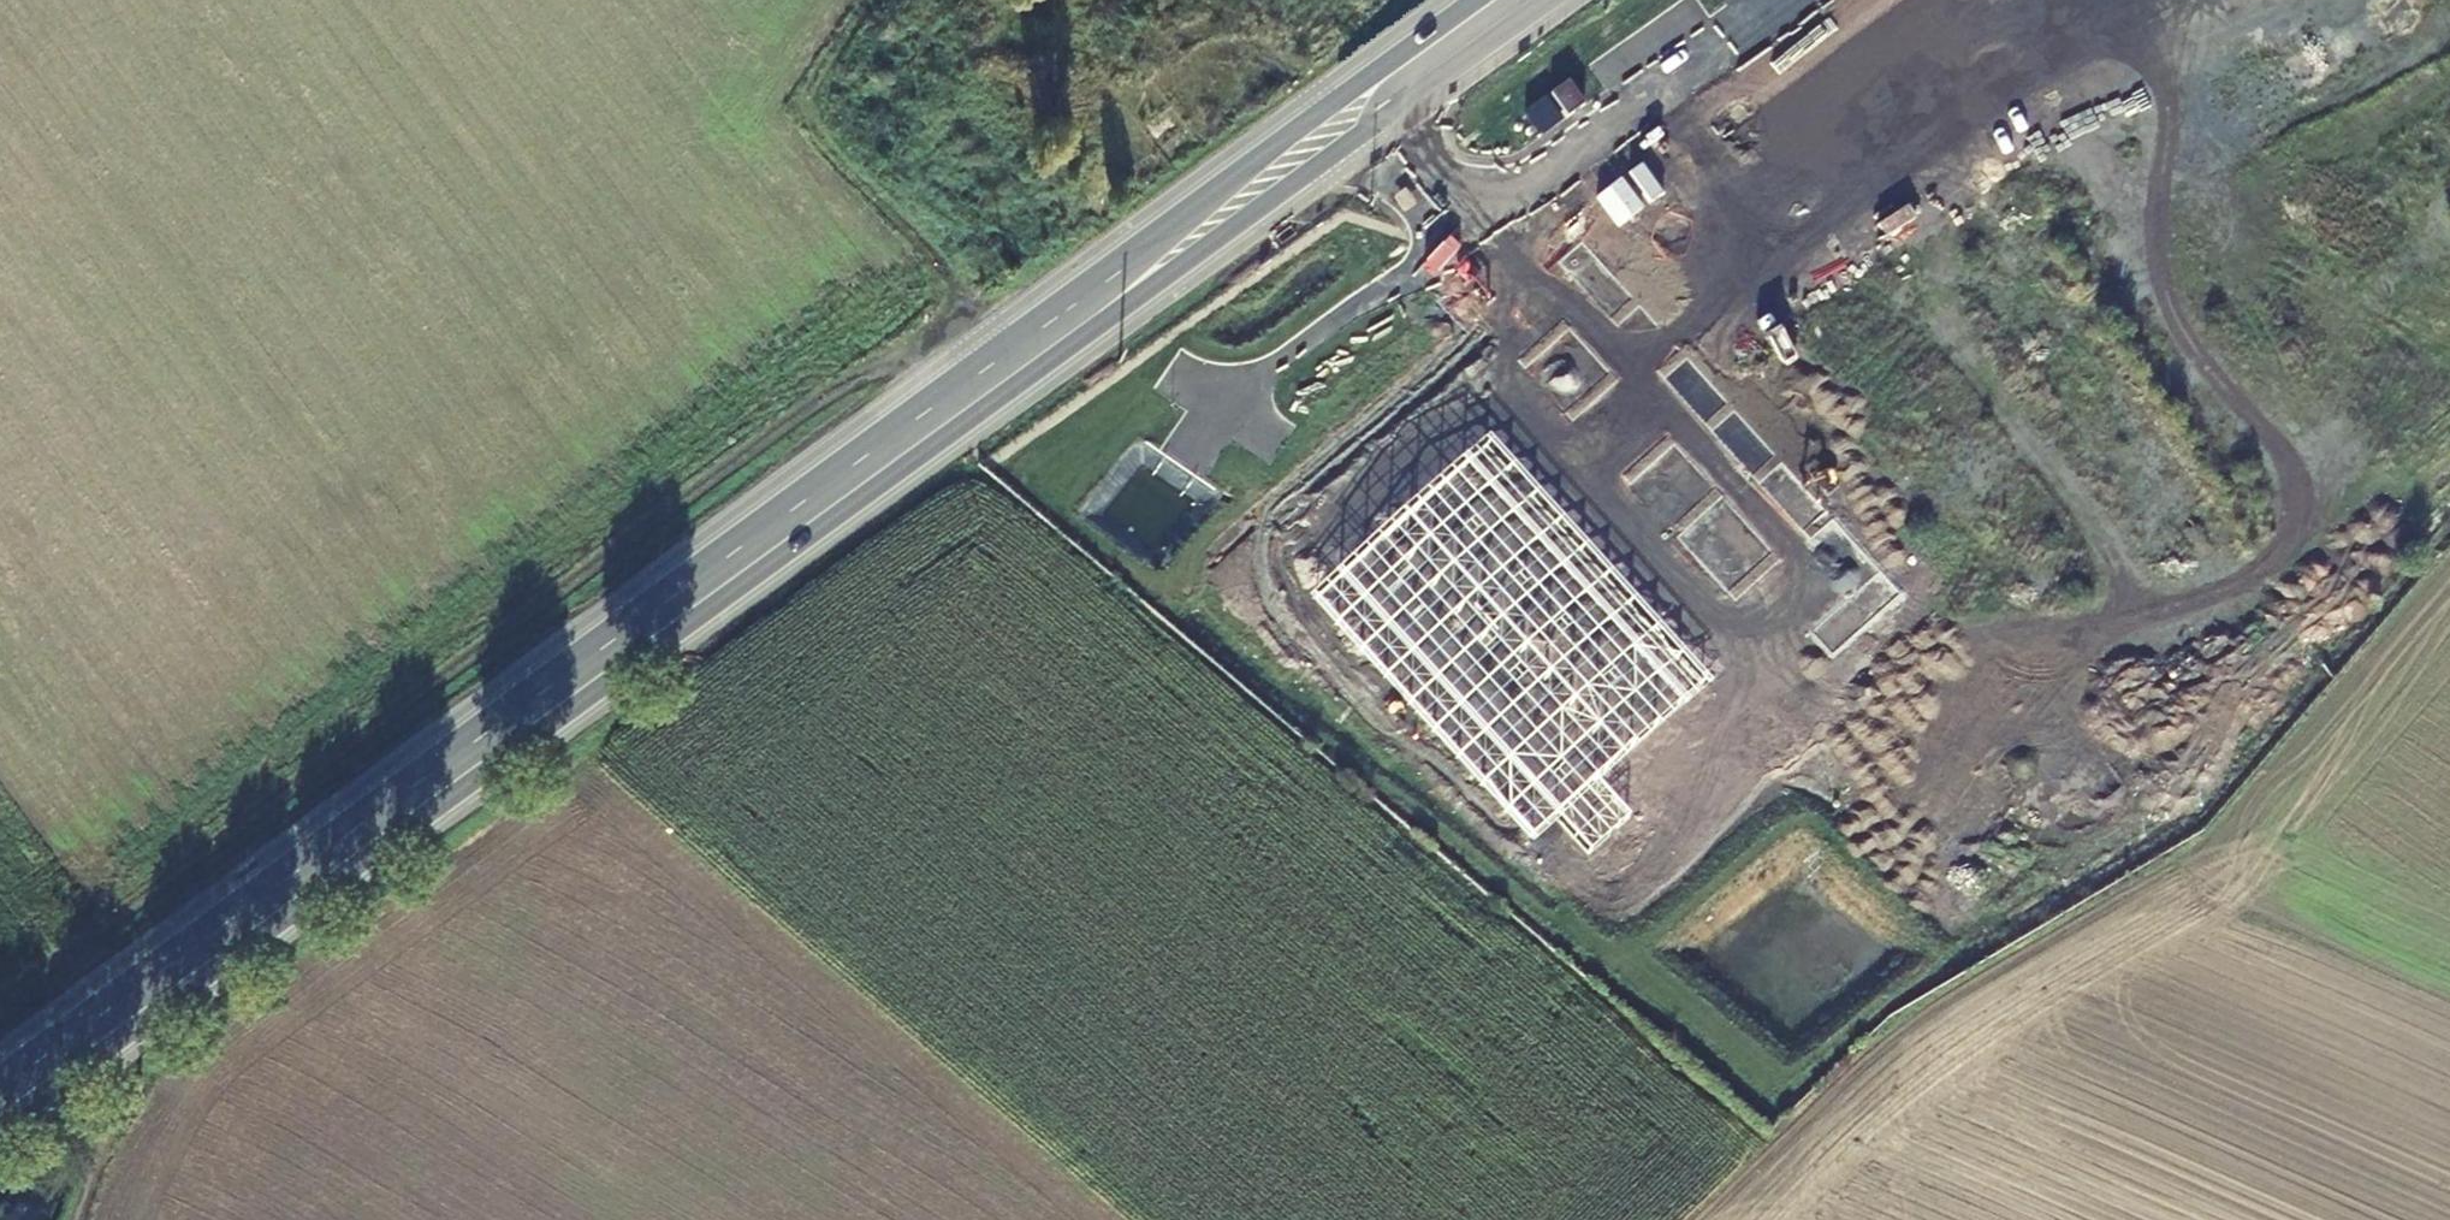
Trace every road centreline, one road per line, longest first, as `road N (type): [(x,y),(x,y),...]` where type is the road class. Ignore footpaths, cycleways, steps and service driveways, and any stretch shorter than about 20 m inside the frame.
road 1 (primary): [(1158,267),(0,1112)]
road 2 (primary): [(1158,267),(1292,184),(1551,0)]
road 3 (primary): [(1474,0),(1269,148),(1158,267)]

